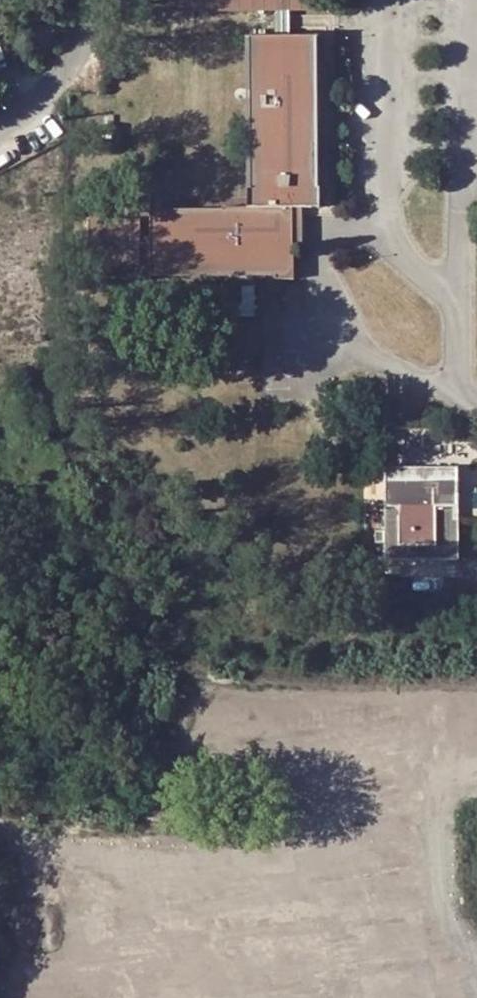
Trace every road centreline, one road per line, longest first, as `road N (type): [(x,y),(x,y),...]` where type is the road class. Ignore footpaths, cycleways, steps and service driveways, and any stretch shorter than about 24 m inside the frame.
road 1 (unclassified): [(89,0),(74,62),(32,115),(0,134)]

